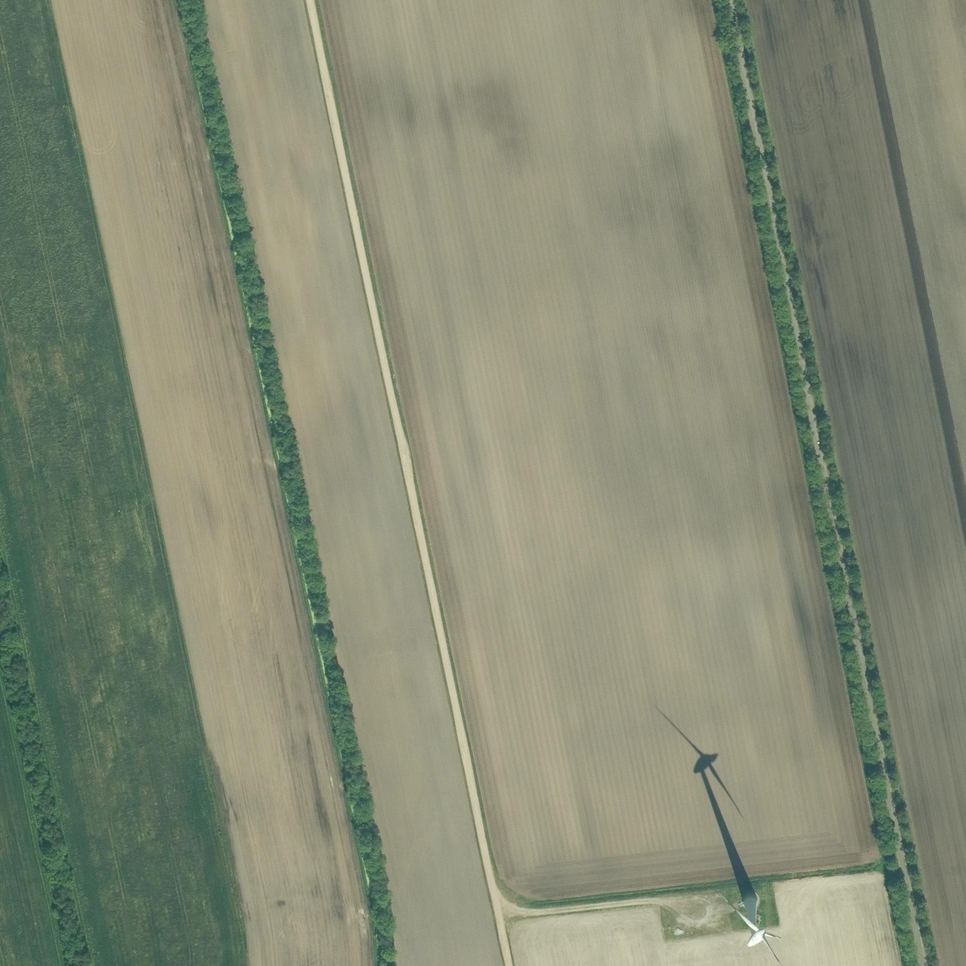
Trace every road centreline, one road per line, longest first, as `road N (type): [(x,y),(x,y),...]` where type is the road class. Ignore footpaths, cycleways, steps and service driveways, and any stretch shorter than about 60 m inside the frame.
road 1 (track): [(313,0),(511,965)]
road 2 (unclassified): [(926,965),(731,0)]
road 3 (track): [(703,910),(656,900),(501,916)]

